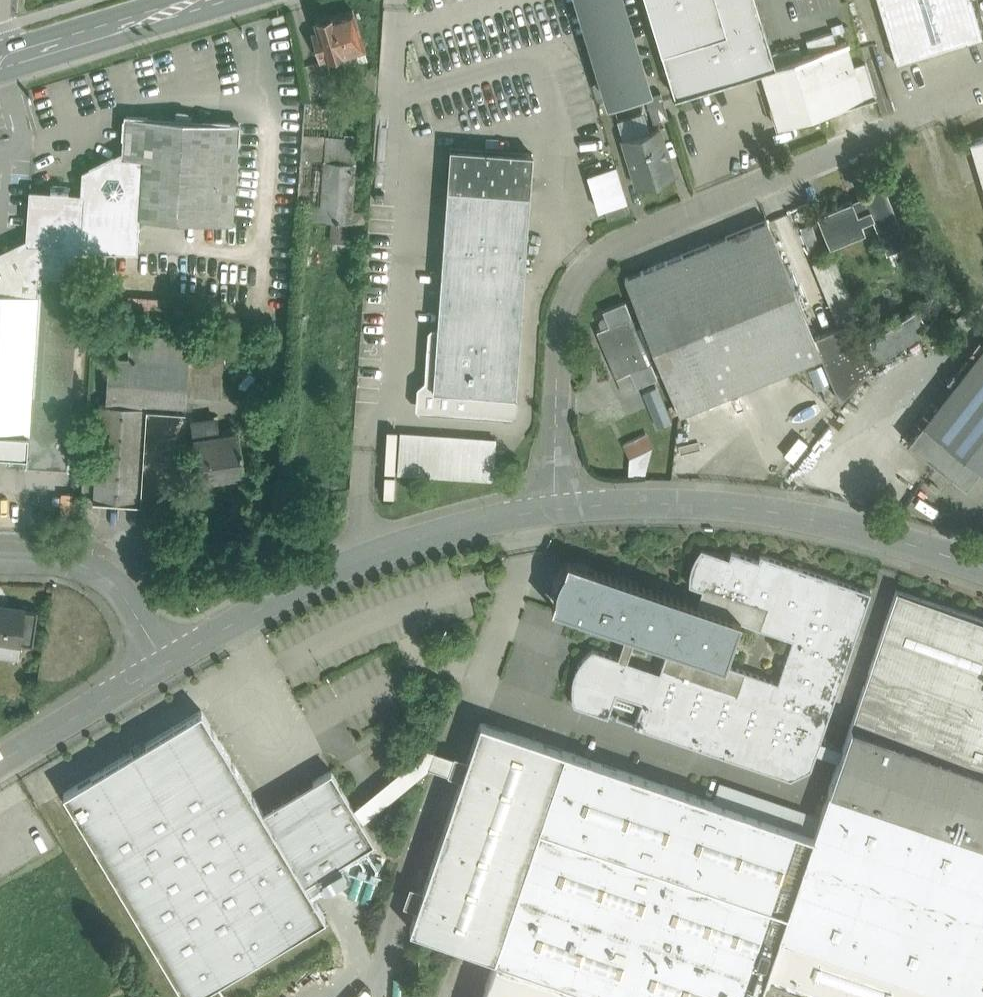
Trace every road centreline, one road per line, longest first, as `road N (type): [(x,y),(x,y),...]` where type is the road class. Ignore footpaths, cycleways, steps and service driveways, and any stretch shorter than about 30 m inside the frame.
road 1 (residential): [(556,509),(561,326),(587,269),(641,232),(881,134)]
road 2 (residential): [(556,509),(746,509),(837,525),(982,569)]
road 3 (residential): [(166,664),(377,553),(556,509)]
road 4 (primary): [(2,65),(213,0)]
road 5 (unclassified): [(0,558),(70,561),(104,577),(166,664)]
road 6 (residential): [(0,761),(166,664)]

